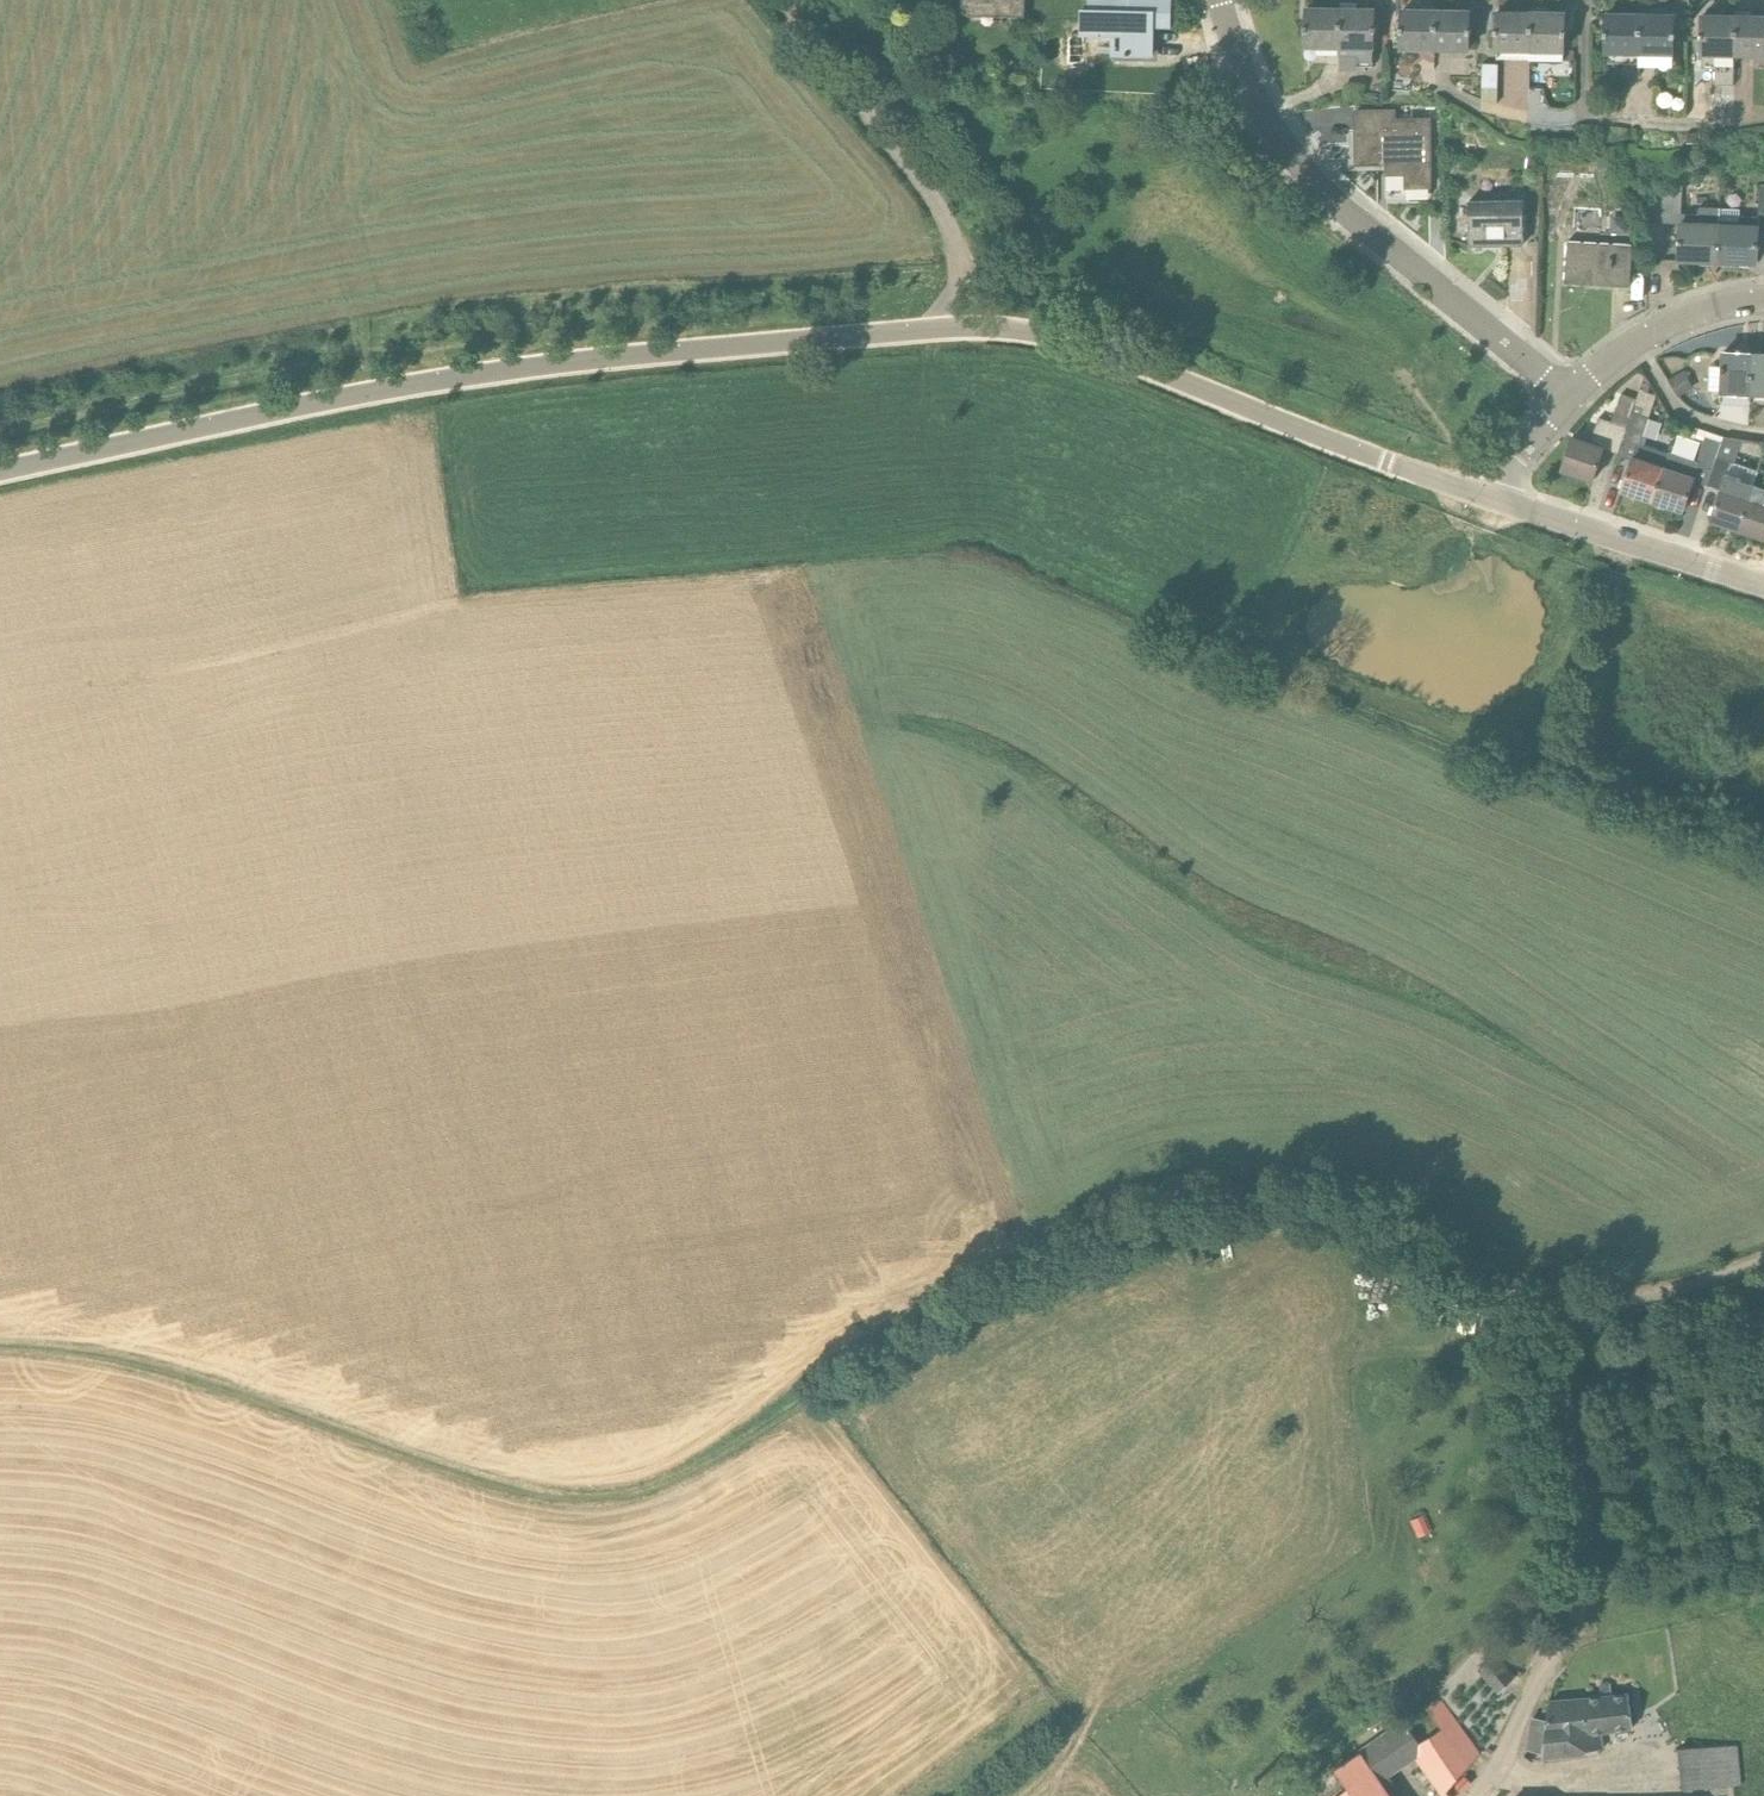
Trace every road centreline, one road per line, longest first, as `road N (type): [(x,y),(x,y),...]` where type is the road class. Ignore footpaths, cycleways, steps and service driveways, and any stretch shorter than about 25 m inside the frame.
road 1 (unclassified): [(0,473),(495,372),(960,329)]
road 2 (unclassified): [(1477,1795),(1572,1624),(1586,1585),(1585,1531),(1562,1408),(1568,1341),(1606,1308),(1763,1262)]
road 3 (unclassified): [(1494,499),(1091,346),(960,329)]
road 4 (residential): [(1571,398),(1322,187),(1244,86),(1219,0)]
road 5 (unclassified): [(960,329),(954,245),(937,206),(781,0)]
road 6 (residential): [(1763,584),(1494,499)]
road 7 (residential): [(1571,398),(1651,332),(1737,300),(1763,299)]
road 8 (track): [(1454,1347),(1528,1323),(1590,1318)]
road 9 (residential): [(1494,499),(1507,466),(1571,398)]

